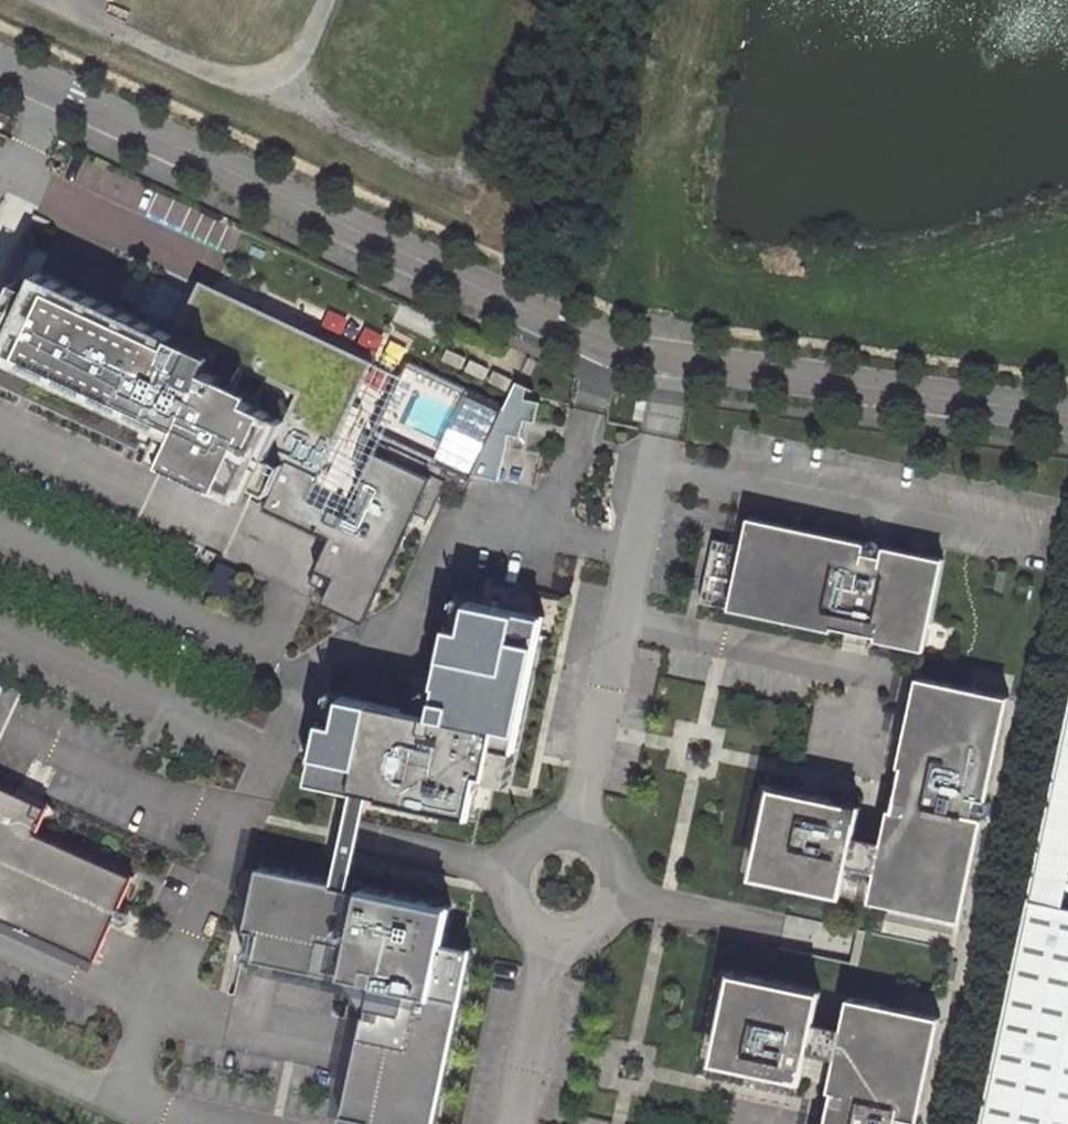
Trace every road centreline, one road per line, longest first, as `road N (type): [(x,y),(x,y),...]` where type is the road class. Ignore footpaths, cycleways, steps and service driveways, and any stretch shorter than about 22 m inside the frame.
road 1 (unclassified): [(0,66),(633,360),(667,363)]
road 2 (unclassified): [(667,363),(572,830)]
road 3 (unclassified): [(667,363),(1067,416)]
road 4 (unclassified): [(572,830),(537,835),(505,877),(513,915),(545,939),(580,938),(615,900),(613,864),(589,837)]

